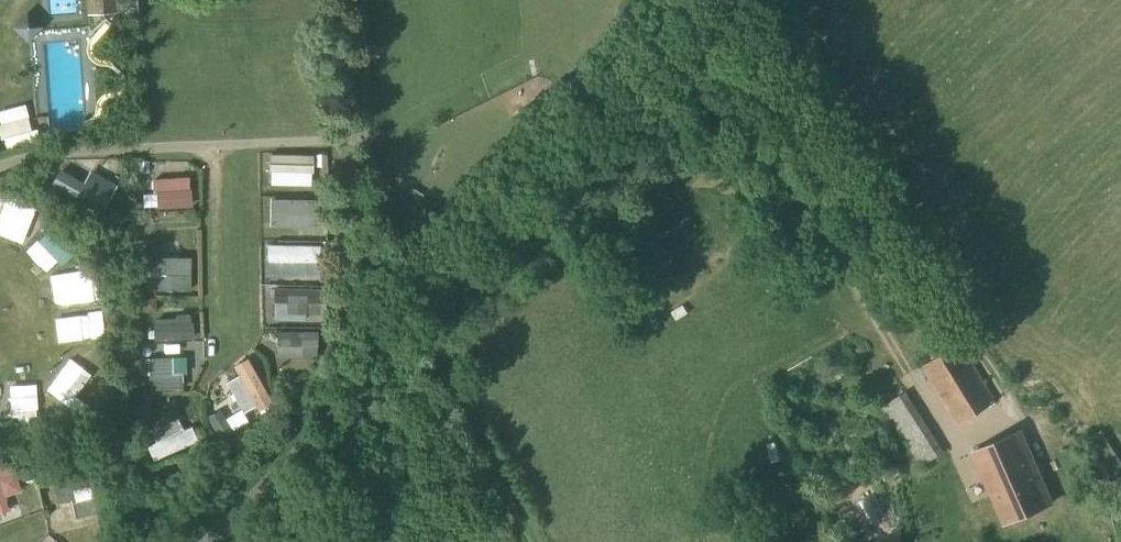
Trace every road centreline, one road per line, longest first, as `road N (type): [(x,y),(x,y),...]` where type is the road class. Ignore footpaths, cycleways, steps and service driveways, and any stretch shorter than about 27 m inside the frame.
road 1 (unclassified): [(194,541),(734,0)]
road 2 (track): [(0,364),(47,361),(35,279),(10,260),(0,262)]

